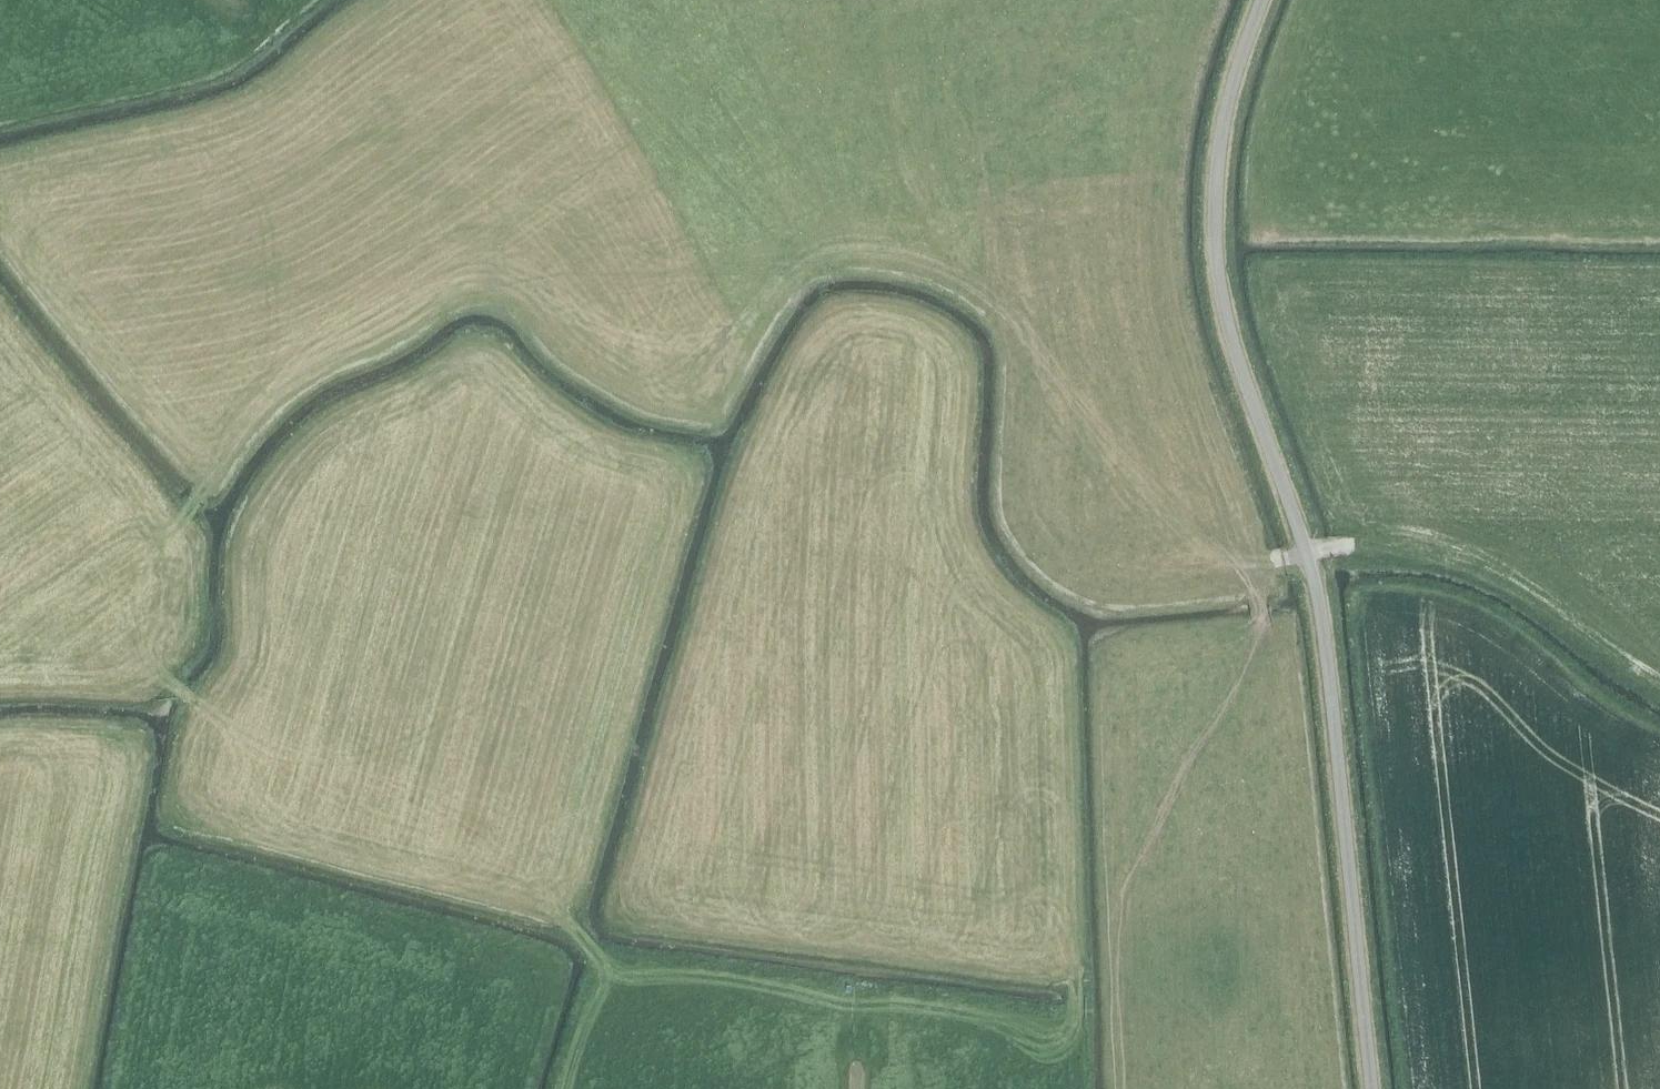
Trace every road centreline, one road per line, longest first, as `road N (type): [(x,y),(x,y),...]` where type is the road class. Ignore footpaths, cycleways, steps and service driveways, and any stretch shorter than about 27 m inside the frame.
road 1 (unclassified): [(1373,1088),(1321,607),(1221,302),(1214,164),(1224,104),(1261,0)]

